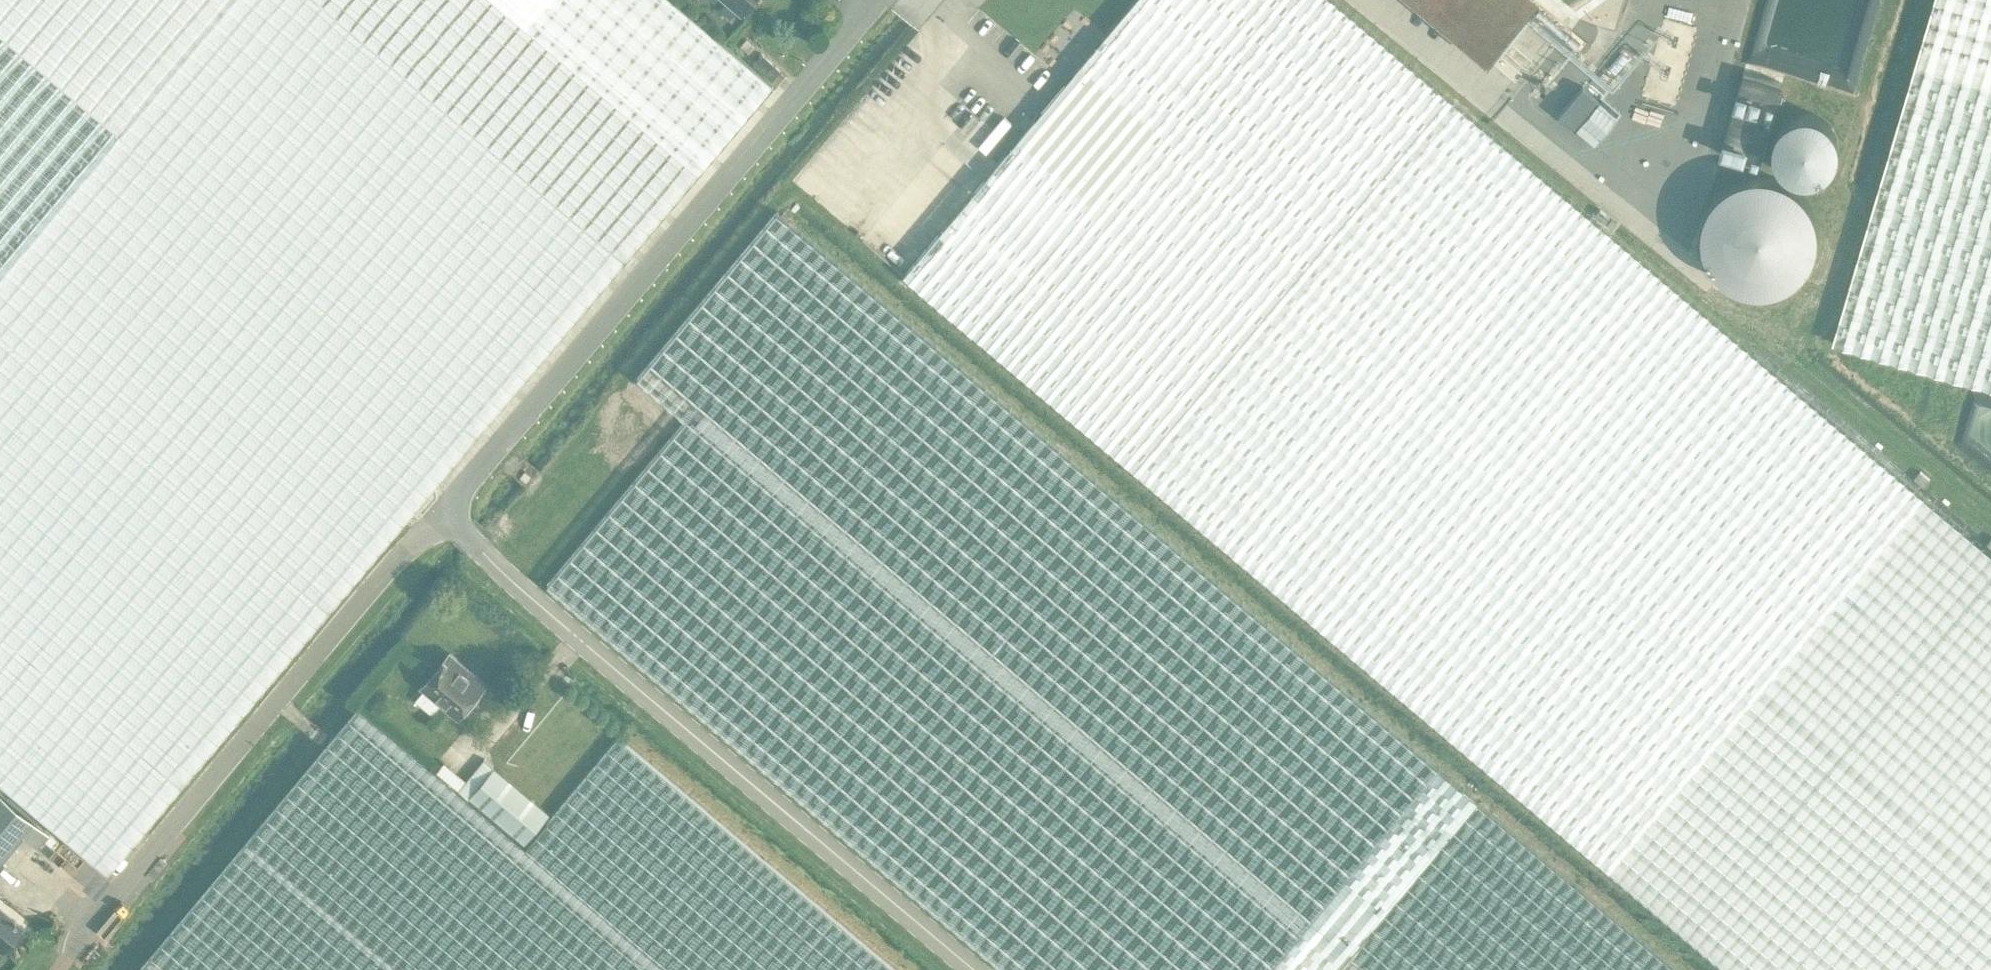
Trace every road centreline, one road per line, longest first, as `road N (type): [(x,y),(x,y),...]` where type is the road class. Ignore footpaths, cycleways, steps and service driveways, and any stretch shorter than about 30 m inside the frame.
road 1 (unclassified): [(973,969),(435,516),(85,934)]

